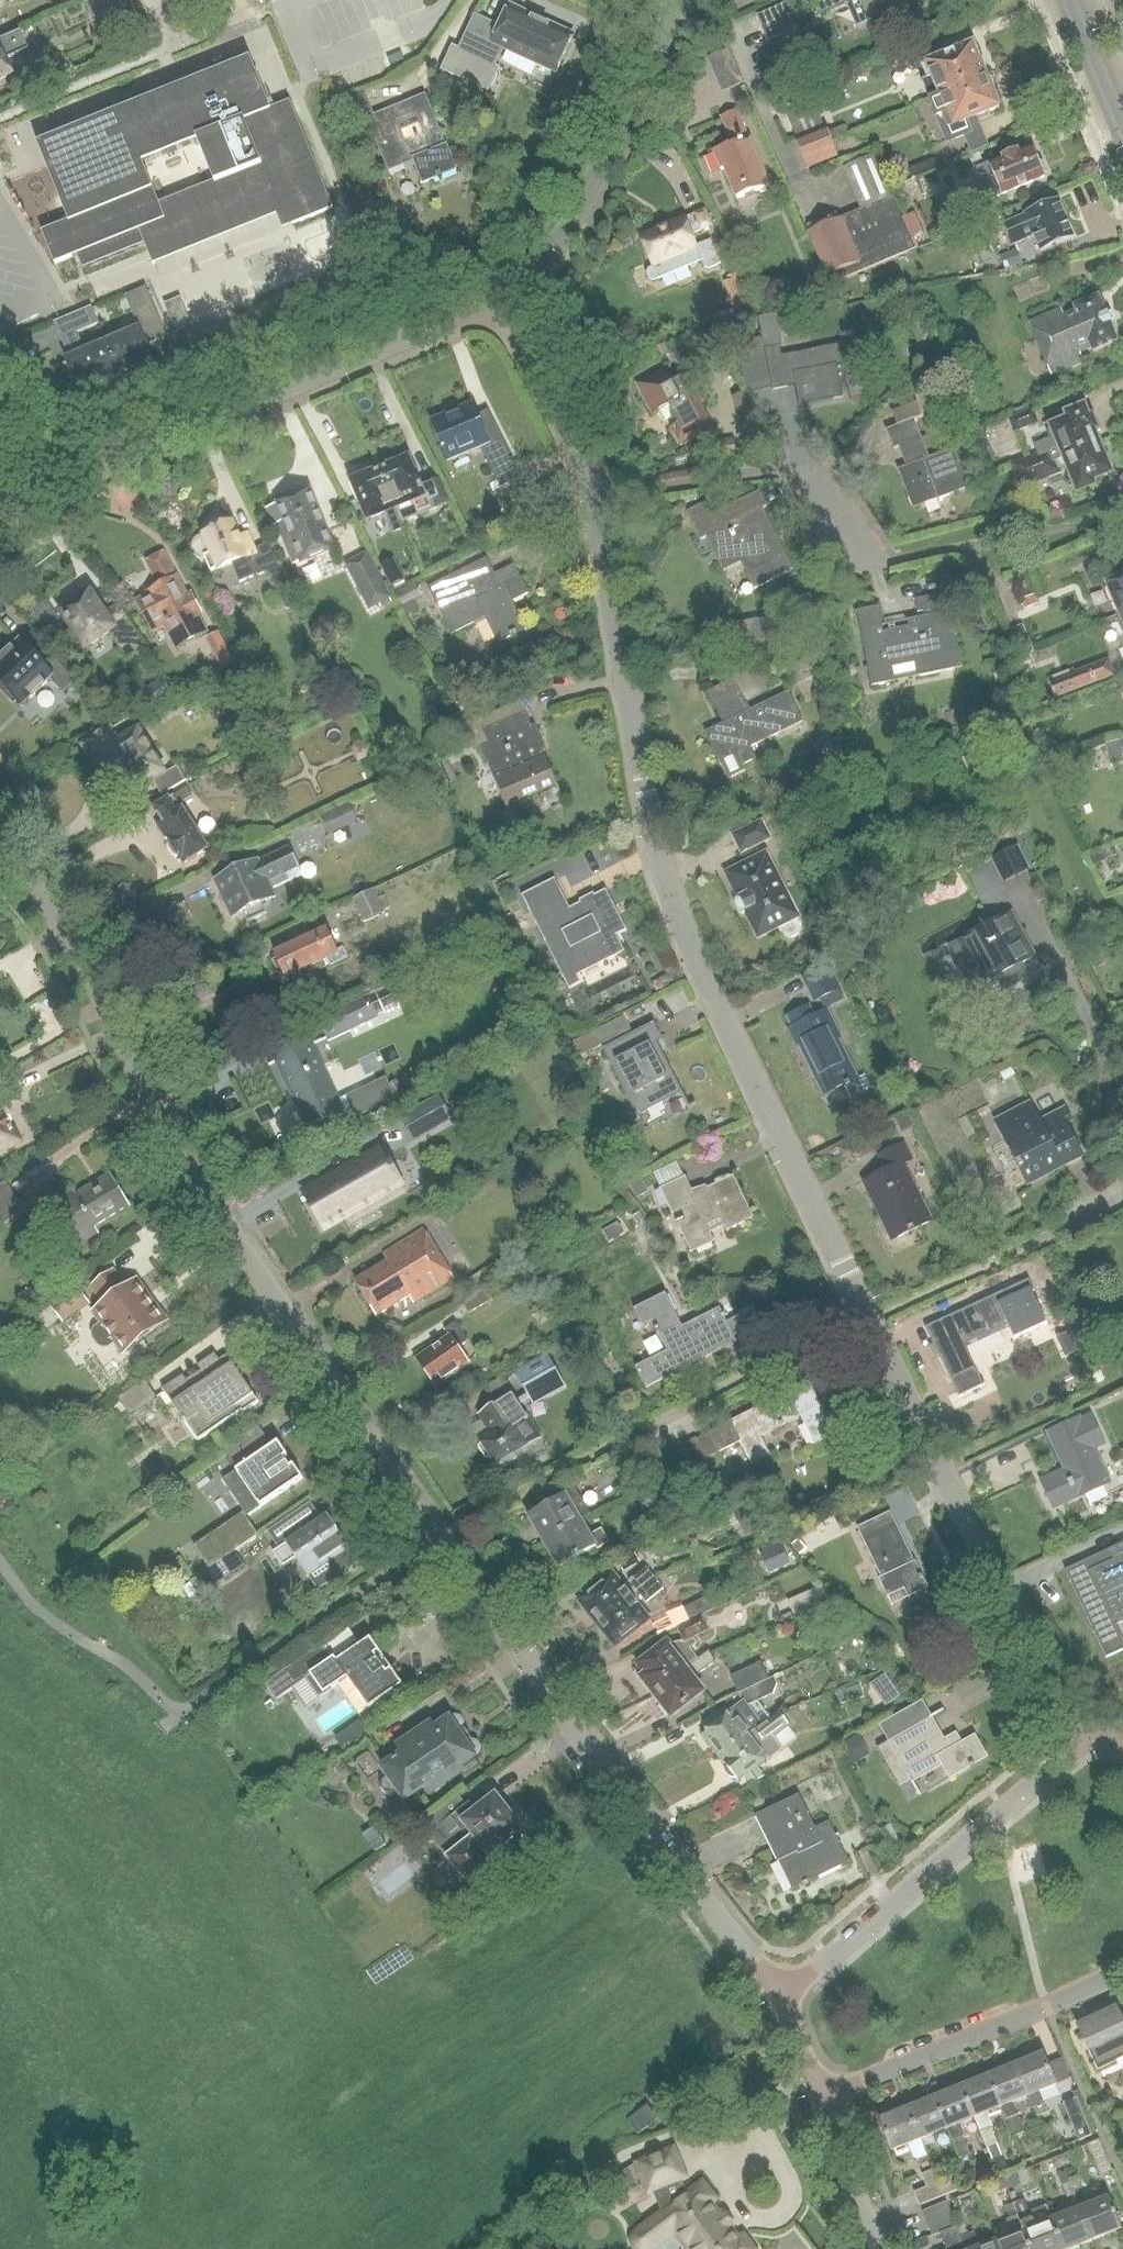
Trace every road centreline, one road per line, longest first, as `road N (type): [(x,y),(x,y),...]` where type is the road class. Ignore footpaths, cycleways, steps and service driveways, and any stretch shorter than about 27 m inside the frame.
road 1 (residential): [(0,849),(93,976),(230,1232),(773,2005)]
road 2 (residential): [(1082,1751),(690,963),(649,827),(595,500)]
road 3 (residential): [(0,493),(61,479),(500,297)]
road 4 (residential): [(1000,542),(887,562),(822,466),(595,500)]
road 5 (residential): [(773,2005),(1034,1781),(1082,1751)]
road 6 (residential): [(500,297),(536,268),(578,215),(678,0)]
road 7 (residential): [(822,2117),(1122,1970)]
road 8 (residential): [(595,500),(500,297)]
road 9 (secondary): [(1065,0),(1122,134)]
road 10 (residential): [(822,2117),(871,2248)]
road 11 (residential): [(773,2005),(822,2117)]

